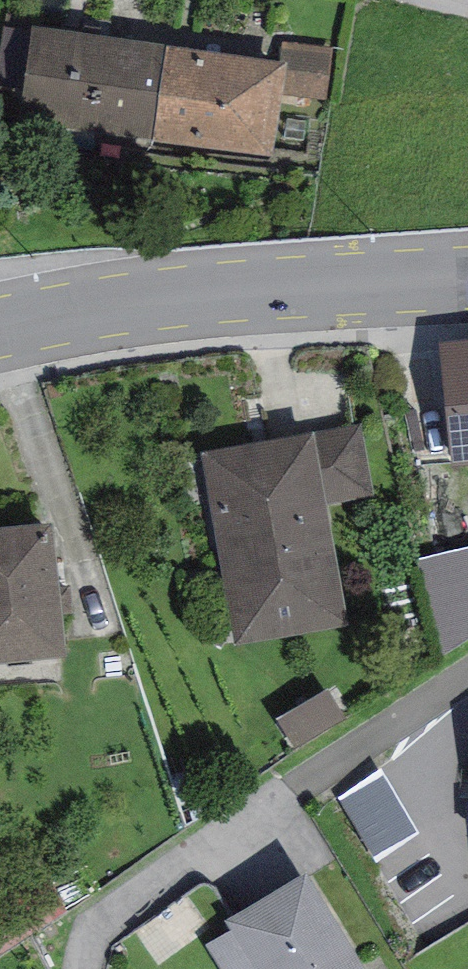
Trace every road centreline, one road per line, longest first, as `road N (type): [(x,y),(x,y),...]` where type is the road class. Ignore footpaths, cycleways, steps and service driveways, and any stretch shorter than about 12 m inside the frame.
road 1 (primary): [(467,281),(161,306),(0,333)]

